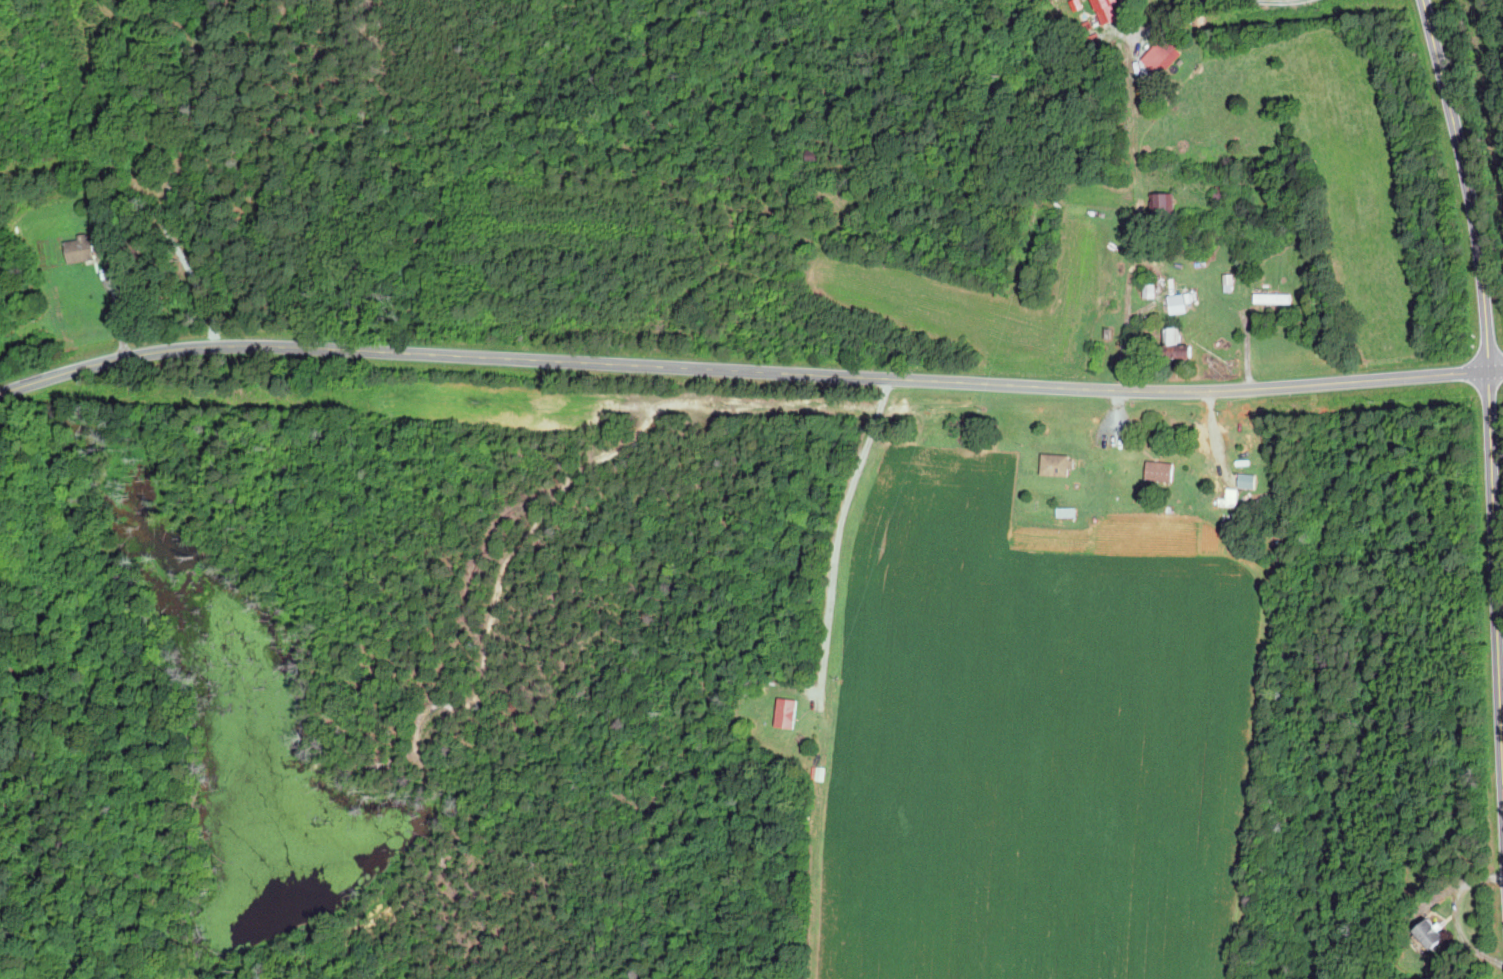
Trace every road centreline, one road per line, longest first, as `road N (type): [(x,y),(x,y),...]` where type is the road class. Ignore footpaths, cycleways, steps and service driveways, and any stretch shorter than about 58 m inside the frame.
road 1 (tertiary): [(0,388),(125,357),(172,355),(369,354),(1204,391),(1490,370)]
road 2 (tertiary): [(1502,912),(1484,290),(1463,152),(1424,0)]

